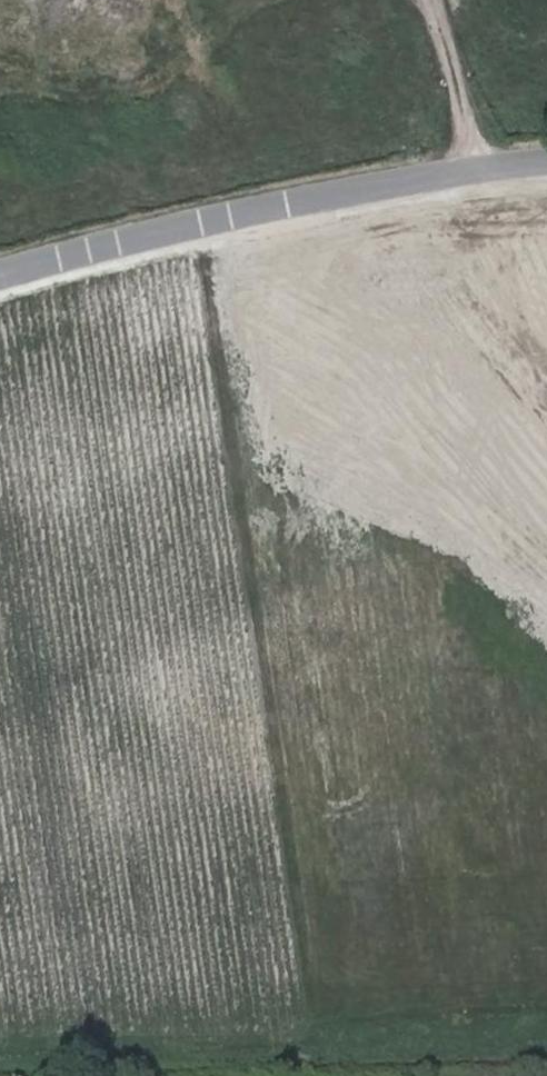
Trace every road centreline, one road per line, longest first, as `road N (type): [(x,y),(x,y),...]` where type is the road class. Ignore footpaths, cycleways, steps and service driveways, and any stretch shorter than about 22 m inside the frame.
road 1 (residential): [(546,168),(463,174),(237,216),(0,277)]

